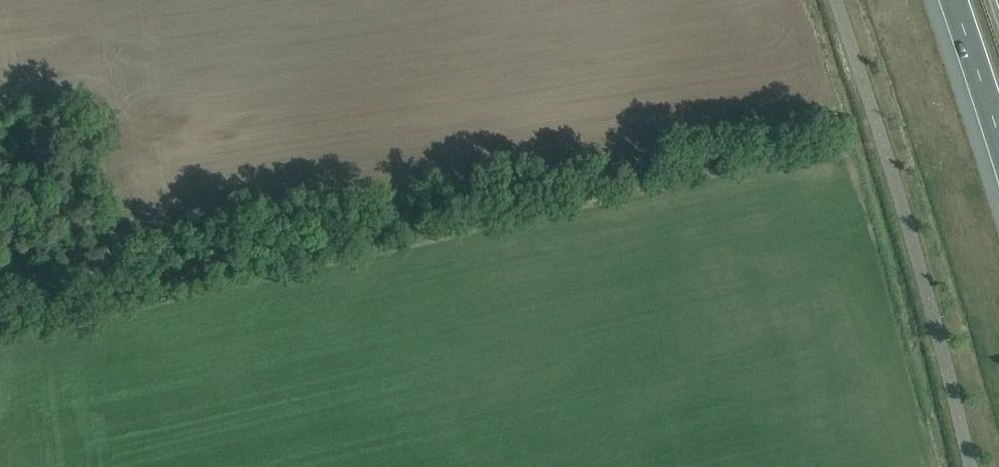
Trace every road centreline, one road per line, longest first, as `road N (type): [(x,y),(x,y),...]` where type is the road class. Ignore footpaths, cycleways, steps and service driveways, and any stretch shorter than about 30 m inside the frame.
road 1 (motorway): [(955,0),(998,137)]

